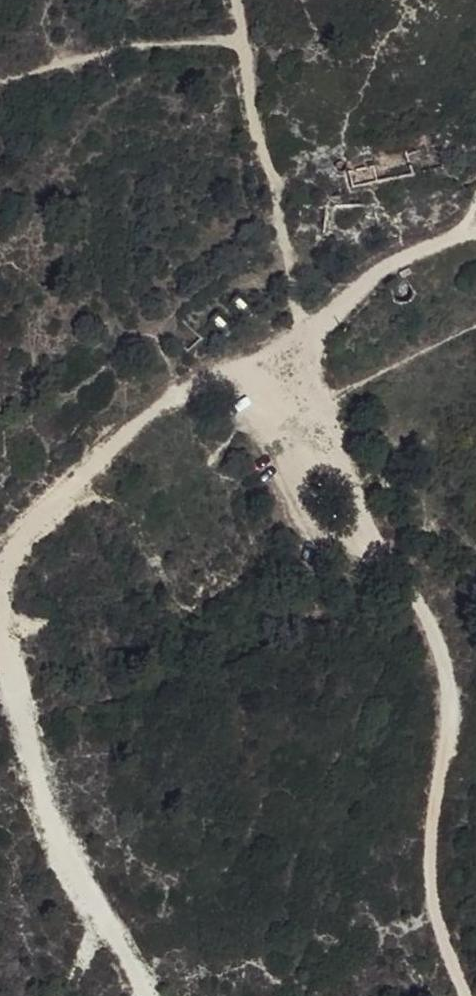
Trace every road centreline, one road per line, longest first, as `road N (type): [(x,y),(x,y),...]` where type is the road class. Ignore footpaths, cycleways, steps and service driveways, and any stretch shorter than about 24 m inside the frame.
road 1 (track): [(474,995),(459,960),(448,801),(463,710),(425,593),(338,459),(306,334)]
road 2 (track): [(0,569),(1,558),(231,370),(306,334),(386,267),(475,232)]
road 3 (track): [(147,995),(62,846),(0,654)]

